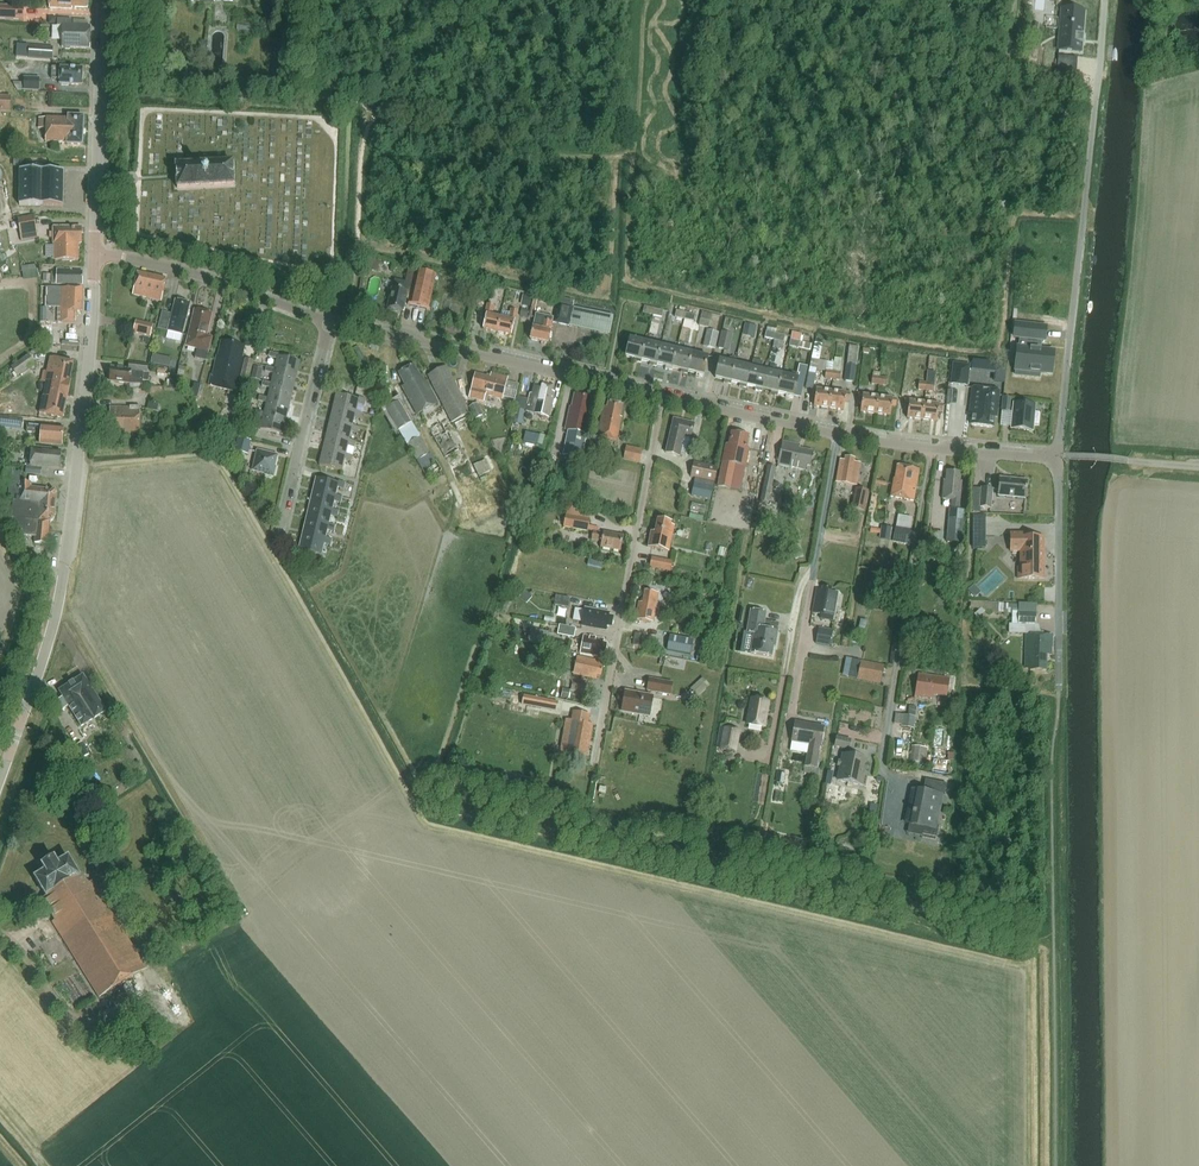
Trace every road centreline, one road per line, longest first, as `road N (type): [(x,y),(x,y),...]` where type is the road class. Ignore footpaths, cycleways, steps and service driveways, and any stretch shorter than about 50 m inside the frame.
road 1 (tertiary): [(0,782),(62,583),(95,253)]
road 2 (unclassified): [(1056,458),(1105,0)]
road 3 (residential): [(662,397),(331,323)]
road 4 (residential): [(880,771),(932,449)]
road 5 (unclassified): [(605,707),(662,397)]
road 6 (residential): [(932,449),(662,397)]
road 7 (tertiary): [(95,253),(102,0)]
road 8 (residential): [(331,323),(214,279),(95,253)]
road 9 (residential): [(1059,692),(1056,458)]
road 10 (residential): [(278,543),(331,323)]
road 11 (unclassified): [(1198,467),(1064,458)]
road 12 (residential): [(1056,458),(932,449)]

